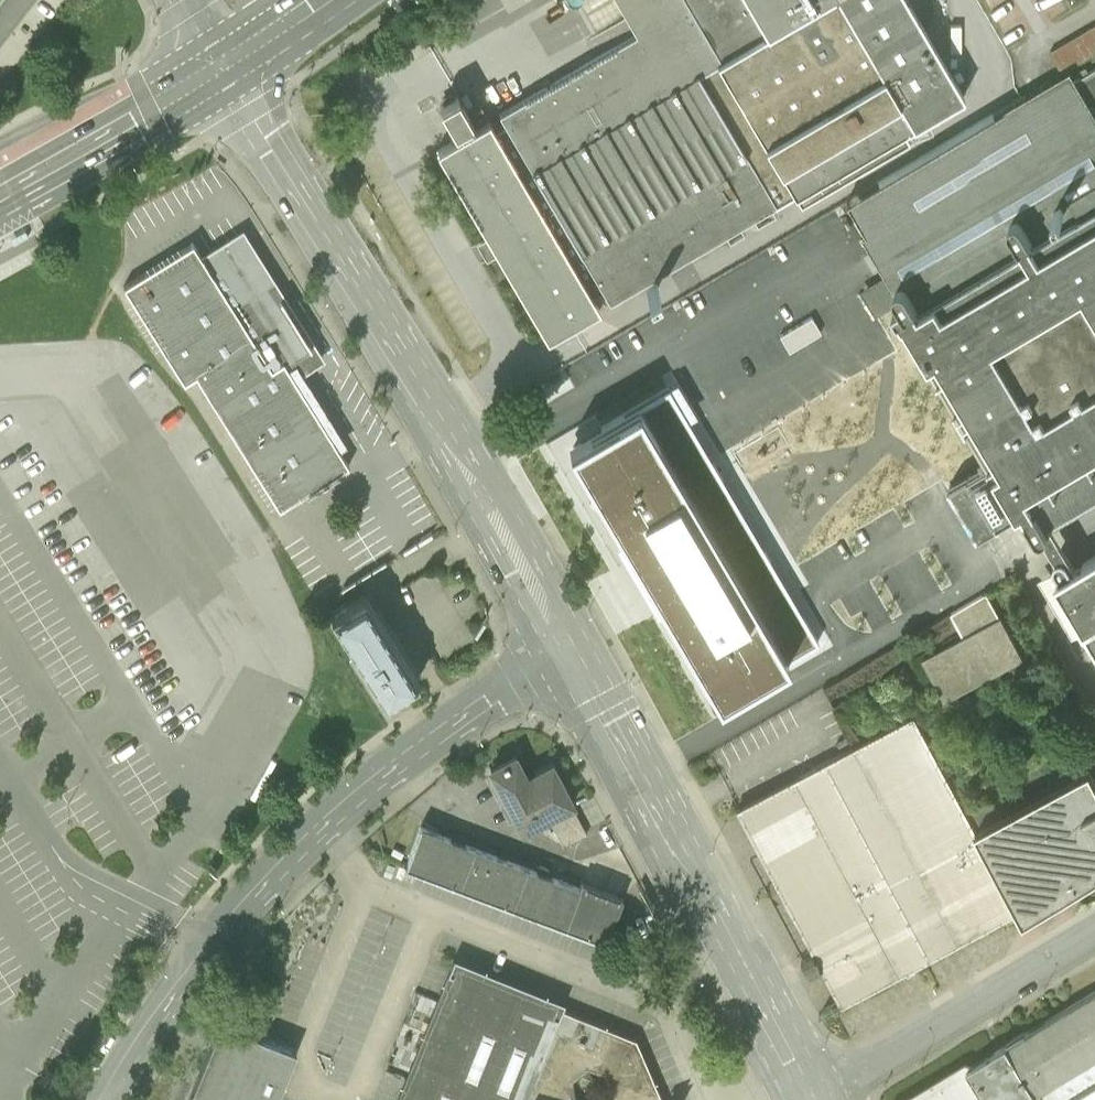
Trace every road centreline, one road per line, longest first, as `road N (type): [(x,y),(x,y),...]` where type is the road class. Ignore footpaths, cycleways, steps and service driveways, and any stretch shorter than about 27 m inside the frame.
road 1 (tertiary): [(223,61),(572,649)]
road 2 (residential): [(572,649),(460,722),(319,833),(209,949),(100,1099)]
road 3 (tertiary): [(572,649),(810,1098)]
road 4 (unclassified): [(810,1098),(1094,934)]
road 5 (secondary): [(0,192),(223,61)]

